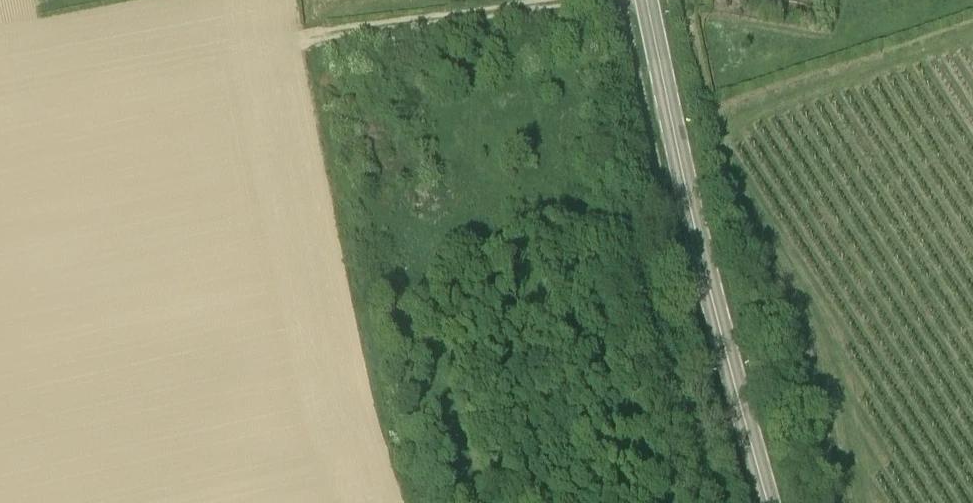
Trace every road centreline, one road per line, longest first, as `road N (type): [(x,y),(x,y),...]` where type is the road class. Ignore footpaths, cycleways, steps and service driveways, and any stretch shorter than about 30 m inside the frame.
road 1 (secondary): [(764,502),(643,0)]
road 2 (track): [(305,33),(550,0)]

